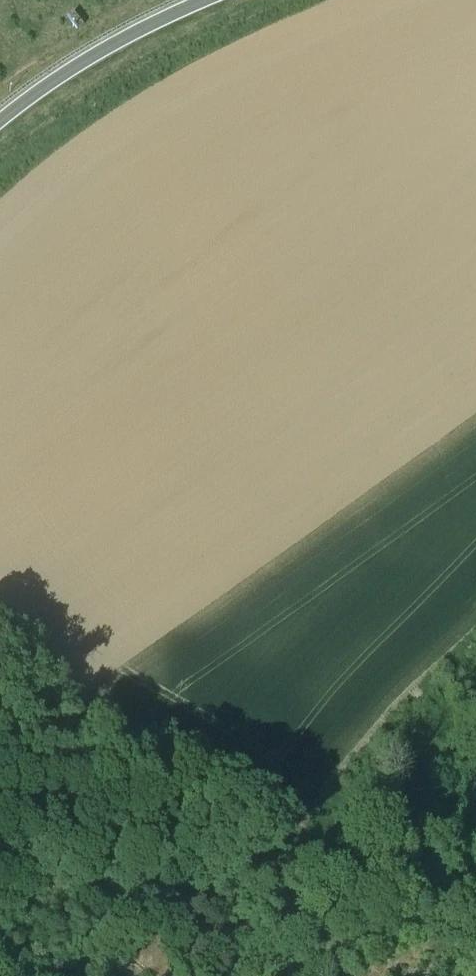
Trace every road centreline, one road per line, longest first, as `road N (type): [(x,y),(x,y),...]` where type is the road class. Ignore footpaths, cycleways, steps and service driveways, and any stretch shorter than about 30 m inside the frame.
road 1 (trunk): [(0,121),(72,66),(200,0)]

